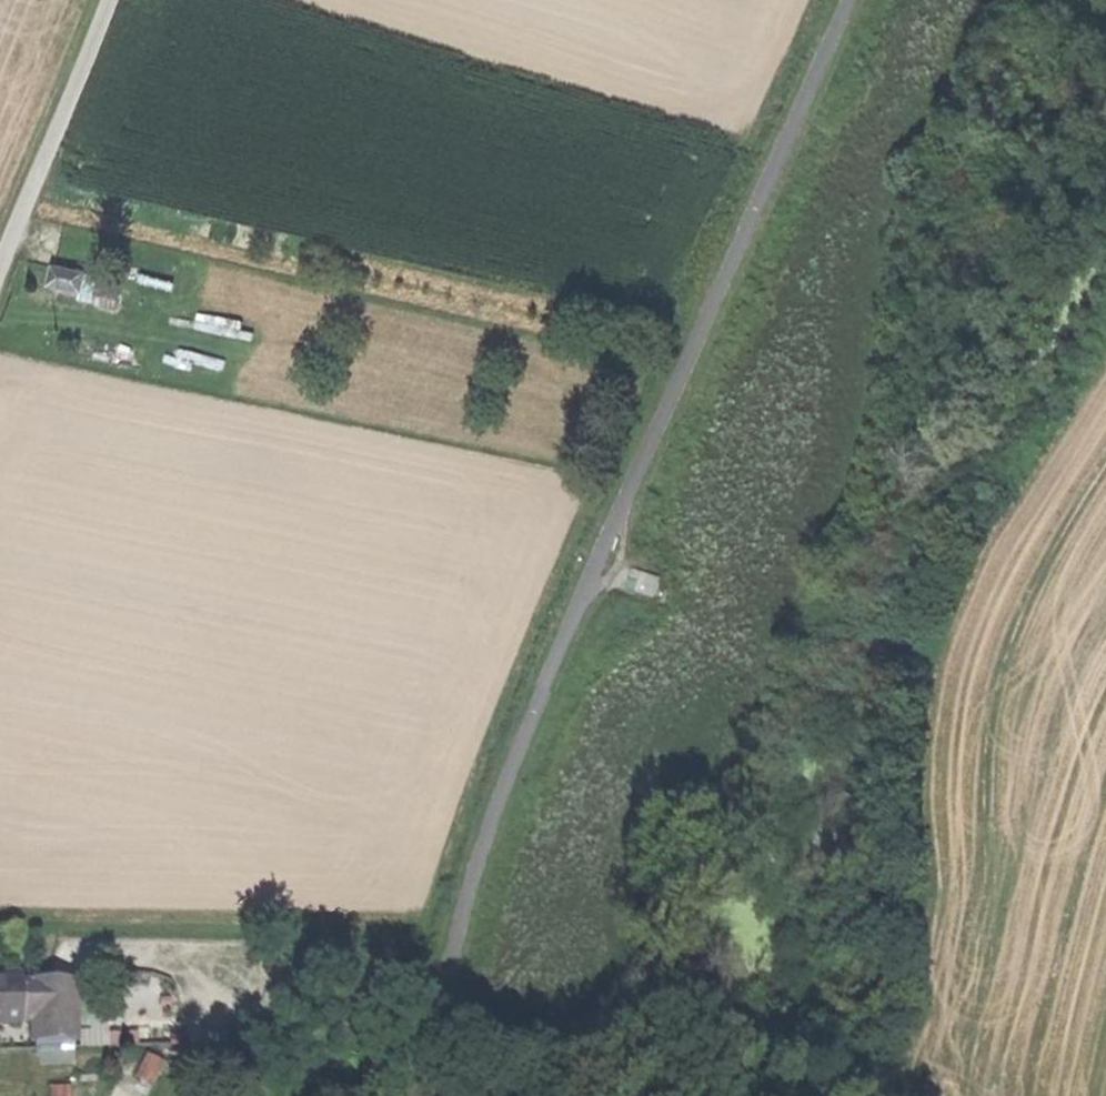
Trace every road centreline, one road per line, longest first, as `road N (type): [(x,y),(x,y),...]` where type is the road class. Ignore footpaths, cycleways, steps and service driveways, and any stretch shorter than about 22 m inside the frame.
road 1 (track): [(415,1095),(457,937),(523,741),(850,0)]
road 2 (unclassified): [(108,0),(0,267)]

